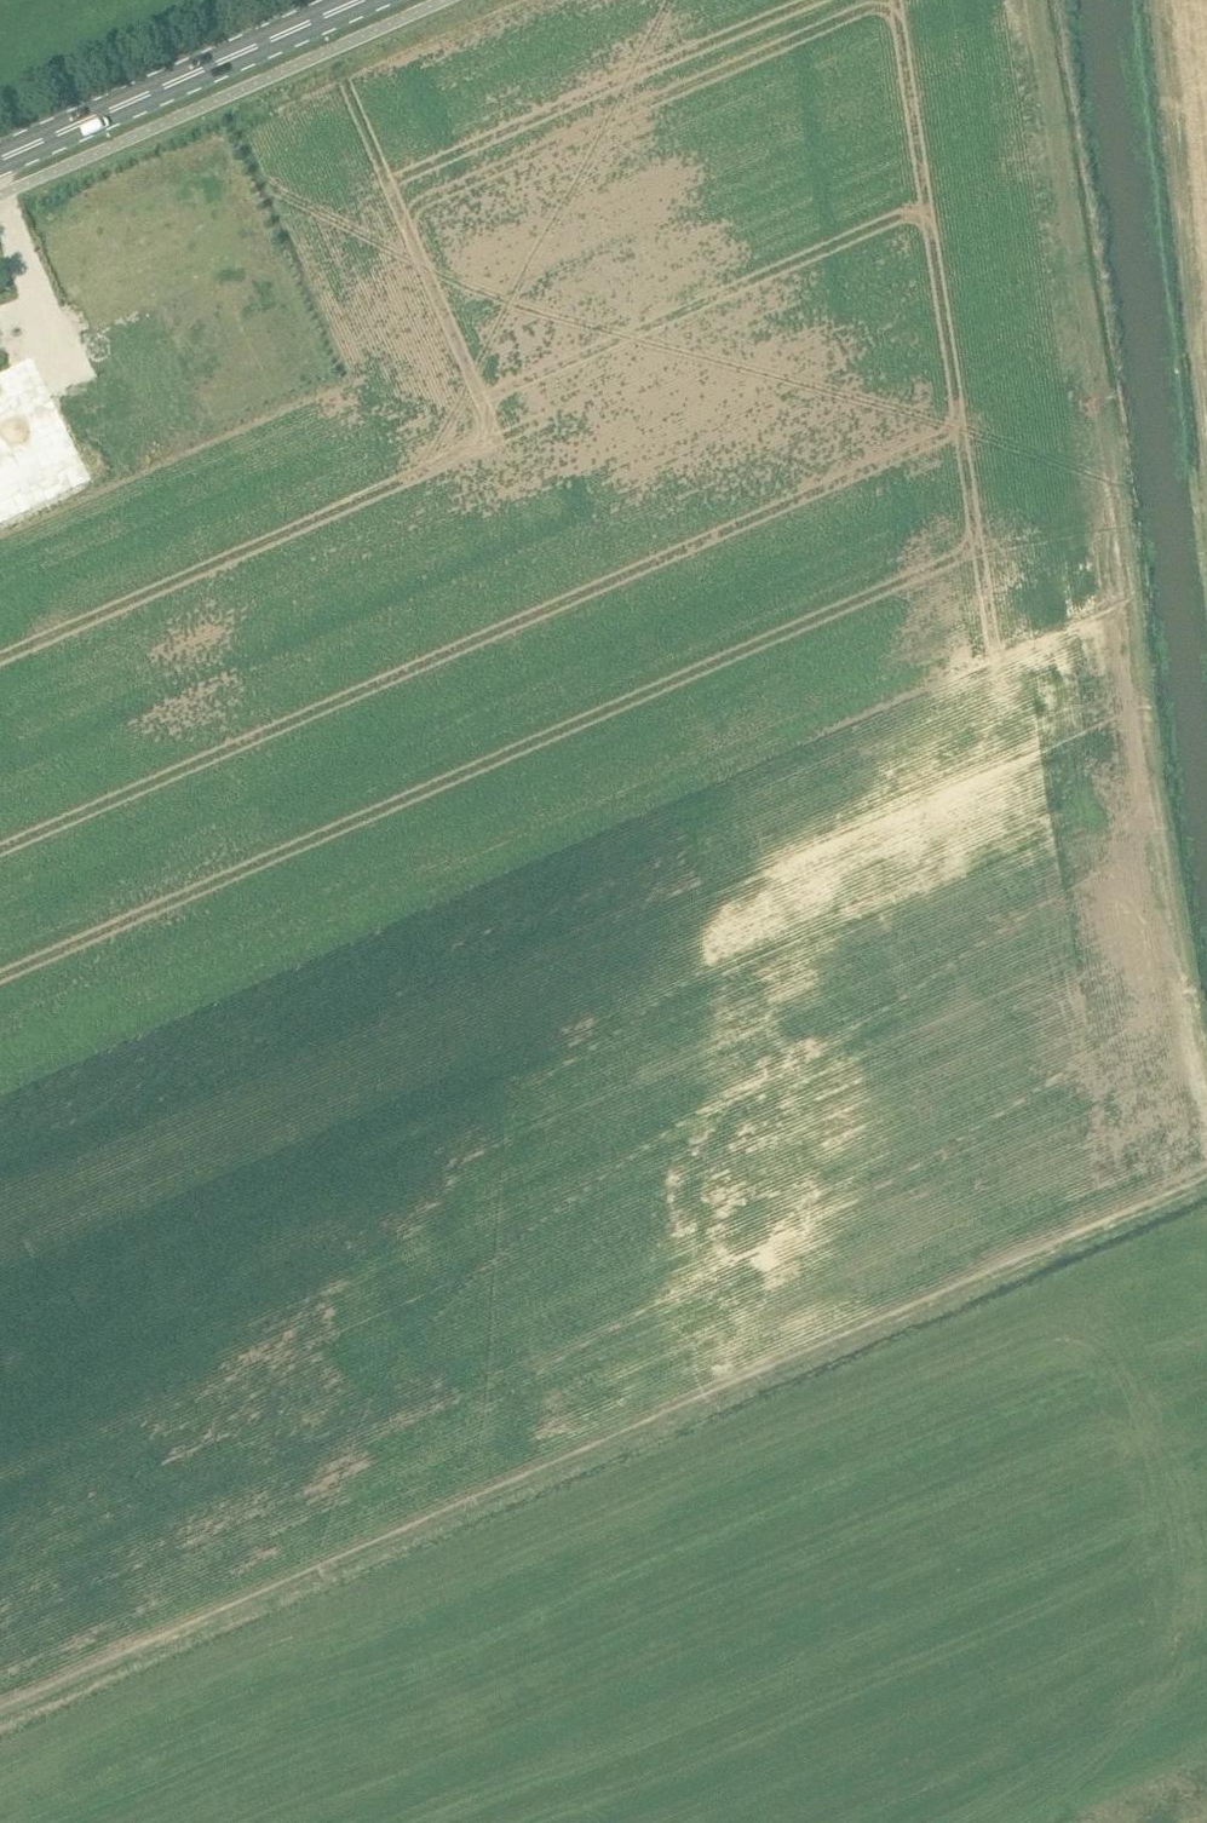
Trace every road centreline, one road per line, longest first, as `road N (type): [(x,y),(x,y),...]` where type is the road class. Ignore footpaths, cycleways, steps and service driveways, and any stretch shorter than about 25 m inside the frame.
road 1 (primary): [(0,158),(359,0)]

